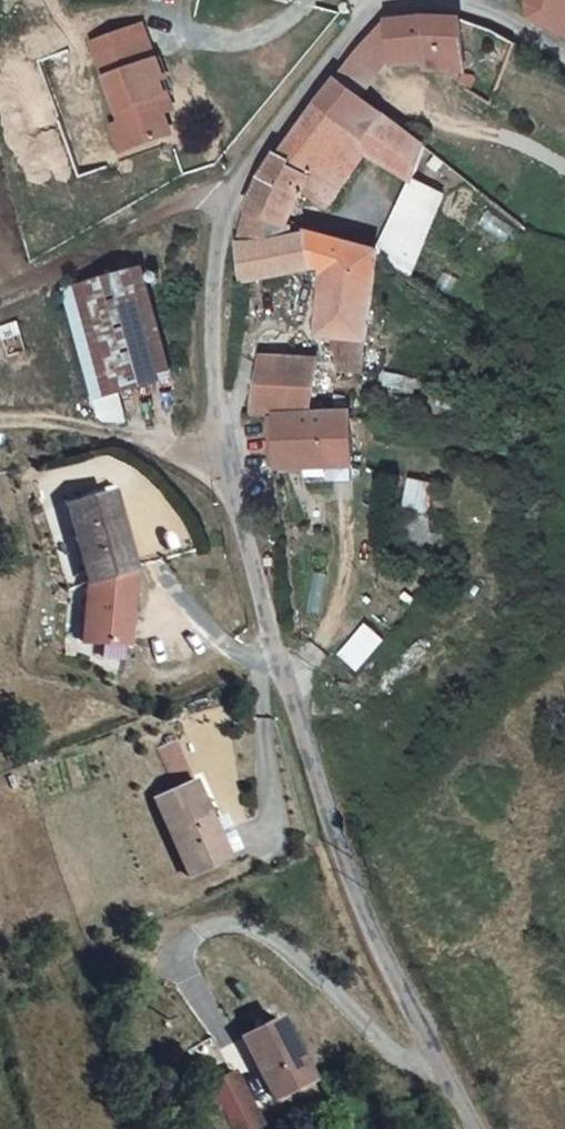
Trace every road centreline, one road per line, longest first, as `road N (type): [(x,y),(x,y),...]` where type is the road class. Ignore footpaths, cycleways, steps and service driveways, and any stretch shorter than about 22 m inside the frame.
road 1 (unclassified): [(473,1128),(364,924),(270,640),(222,447),(214,346),(223,203),(260,128),(363,6),(401,0)]

